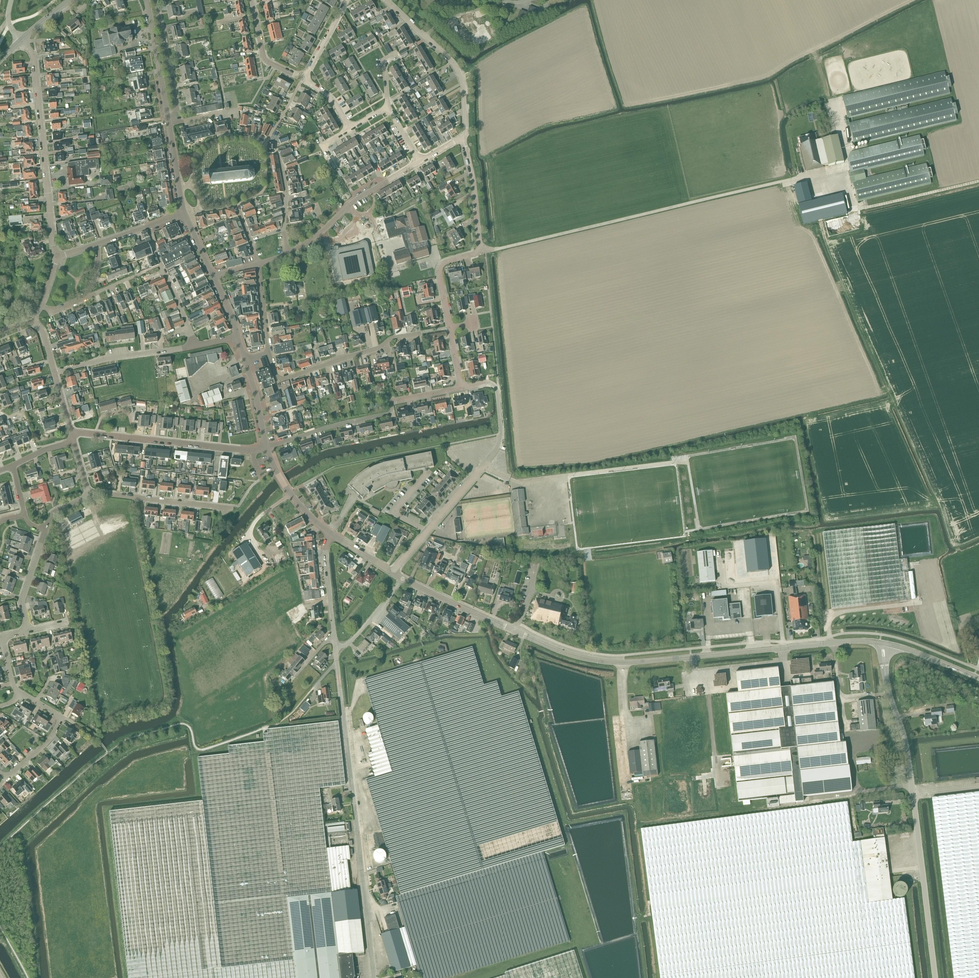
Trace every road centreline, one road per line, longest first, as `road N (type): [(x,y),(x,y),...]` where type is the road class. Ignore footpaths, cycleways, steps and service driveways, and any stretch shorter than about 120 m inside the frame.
road 1 (secondary): [(880,642),(591,660),(401,579)]
road 2 (unclassified): [(337,662),(375,977)]
road 3 (residential): [(481,253),(788,181)]
road 4 (unclassified): [(935,977),(908,754),(886,677)]
road 5 (unclassified): [(56,257),(34,58),(20,41)]
road 6 (residential): [(267,448),(394,413),(392,402),(462,387)]
road 7 (residential): [(267,448),(72,432)]
road 8 (unclassified): [(464,137),(457,68),(385,0)]
road 9 (residential): [(277,380),(393,338),(436,332)]
road 10 (unclassified): [(287,254),(420,161)]
road 11 (residential): [(89,493),(231,508)]
road 12 (residential): [(55,373),(195,346)]
road 13 (secondary): [(169,124),(147,0)]
road 14 (residential): [(180,122),(156,0)]

